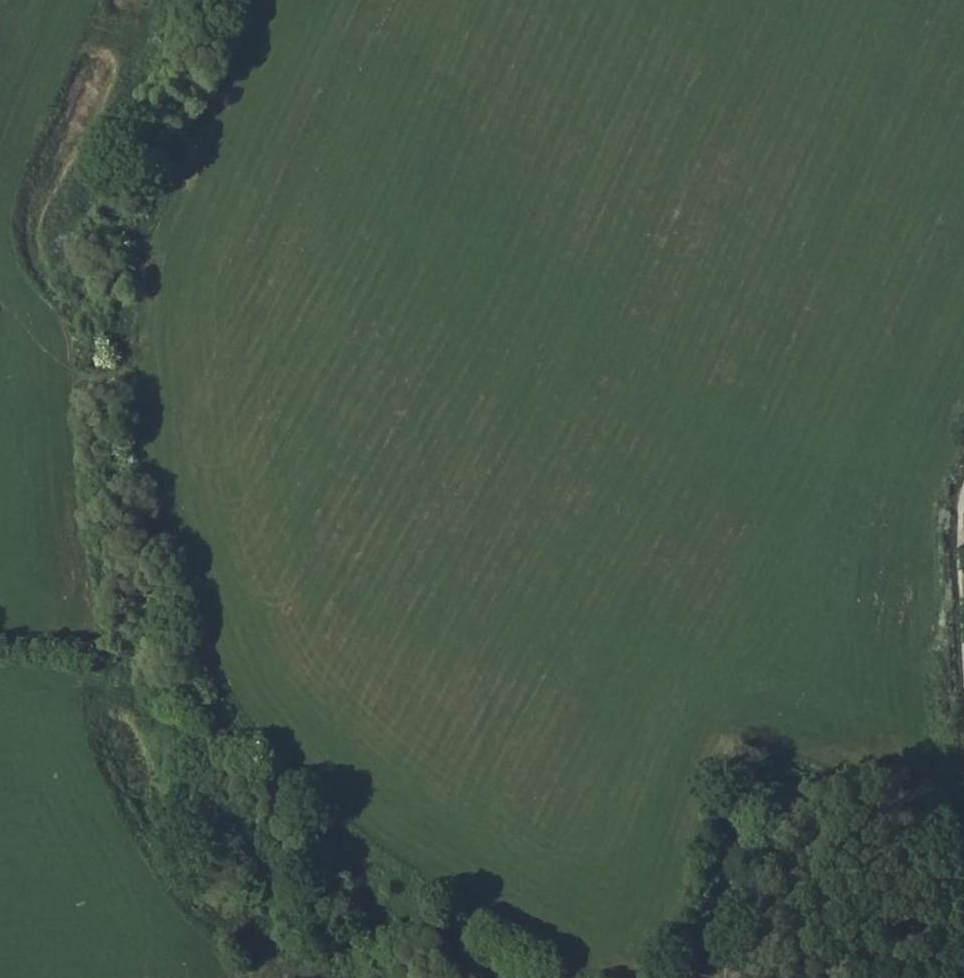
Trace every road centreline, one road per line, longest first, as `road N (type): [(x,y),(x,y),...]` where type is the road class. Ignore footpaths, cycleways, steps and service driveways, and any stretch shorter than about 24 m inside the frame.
road 1 (track): [(963,492),(963,642)]

